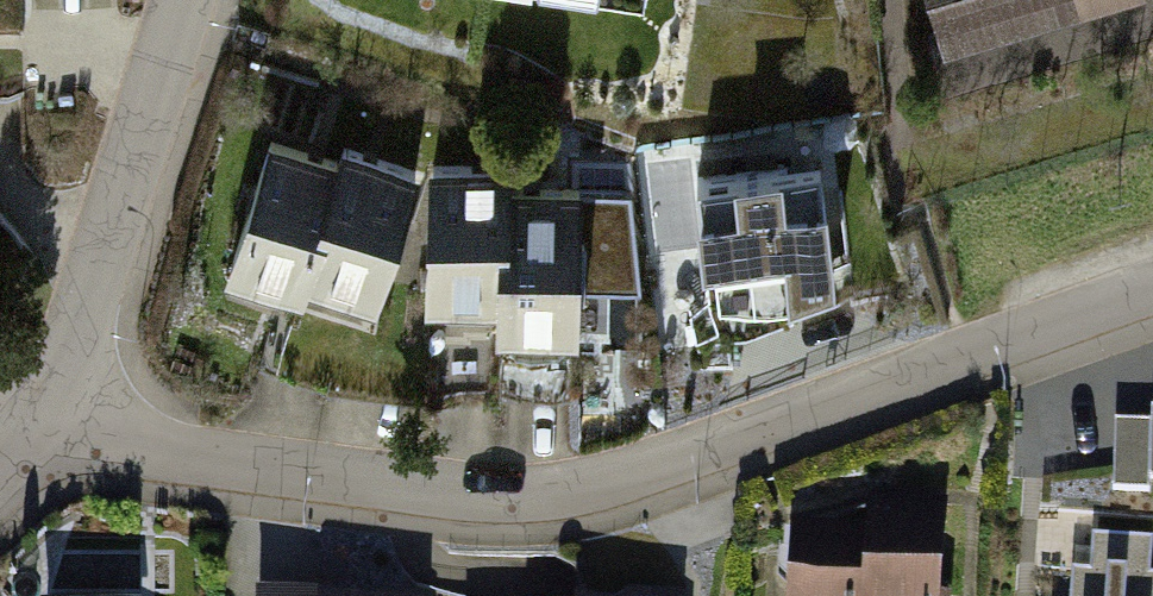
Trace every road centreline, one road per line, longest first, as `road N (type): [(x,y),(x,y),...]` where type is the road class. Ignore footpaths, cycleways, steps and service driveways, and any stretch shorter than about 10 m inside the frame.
road 1 (residential): [(1152,291),(587,490),(520,496),(416,490),(205,460),(42,426)]
road 2 (residential): [(184,0),(42,426)]

